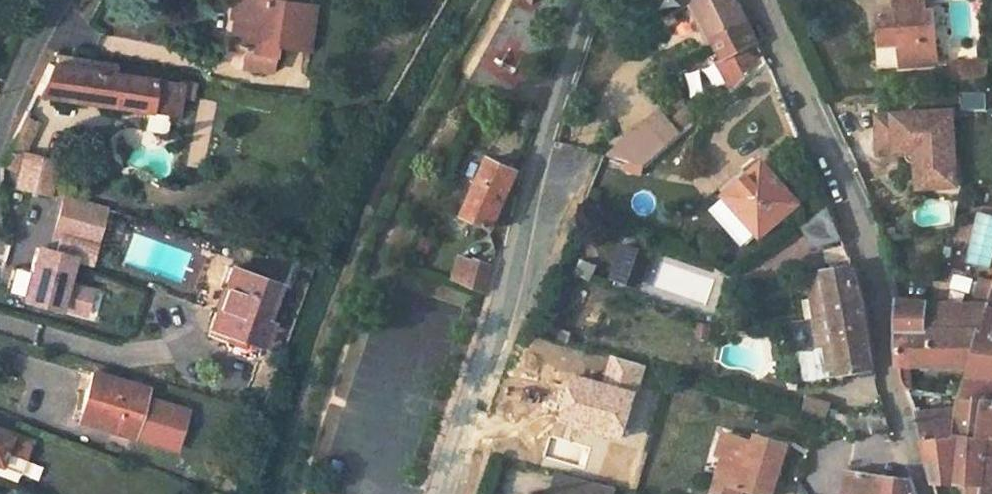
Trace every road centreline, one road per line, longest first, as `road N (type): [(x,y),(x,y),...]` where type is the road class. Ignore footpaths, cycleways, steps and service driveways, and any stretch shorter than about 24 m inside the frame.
road 1 (residential): [(754,0),(851,207),(922,493)]
road 2 (residential): [(590,0),(442,493)]
road 3 (tertiary): [(0,126),(63,0)]

